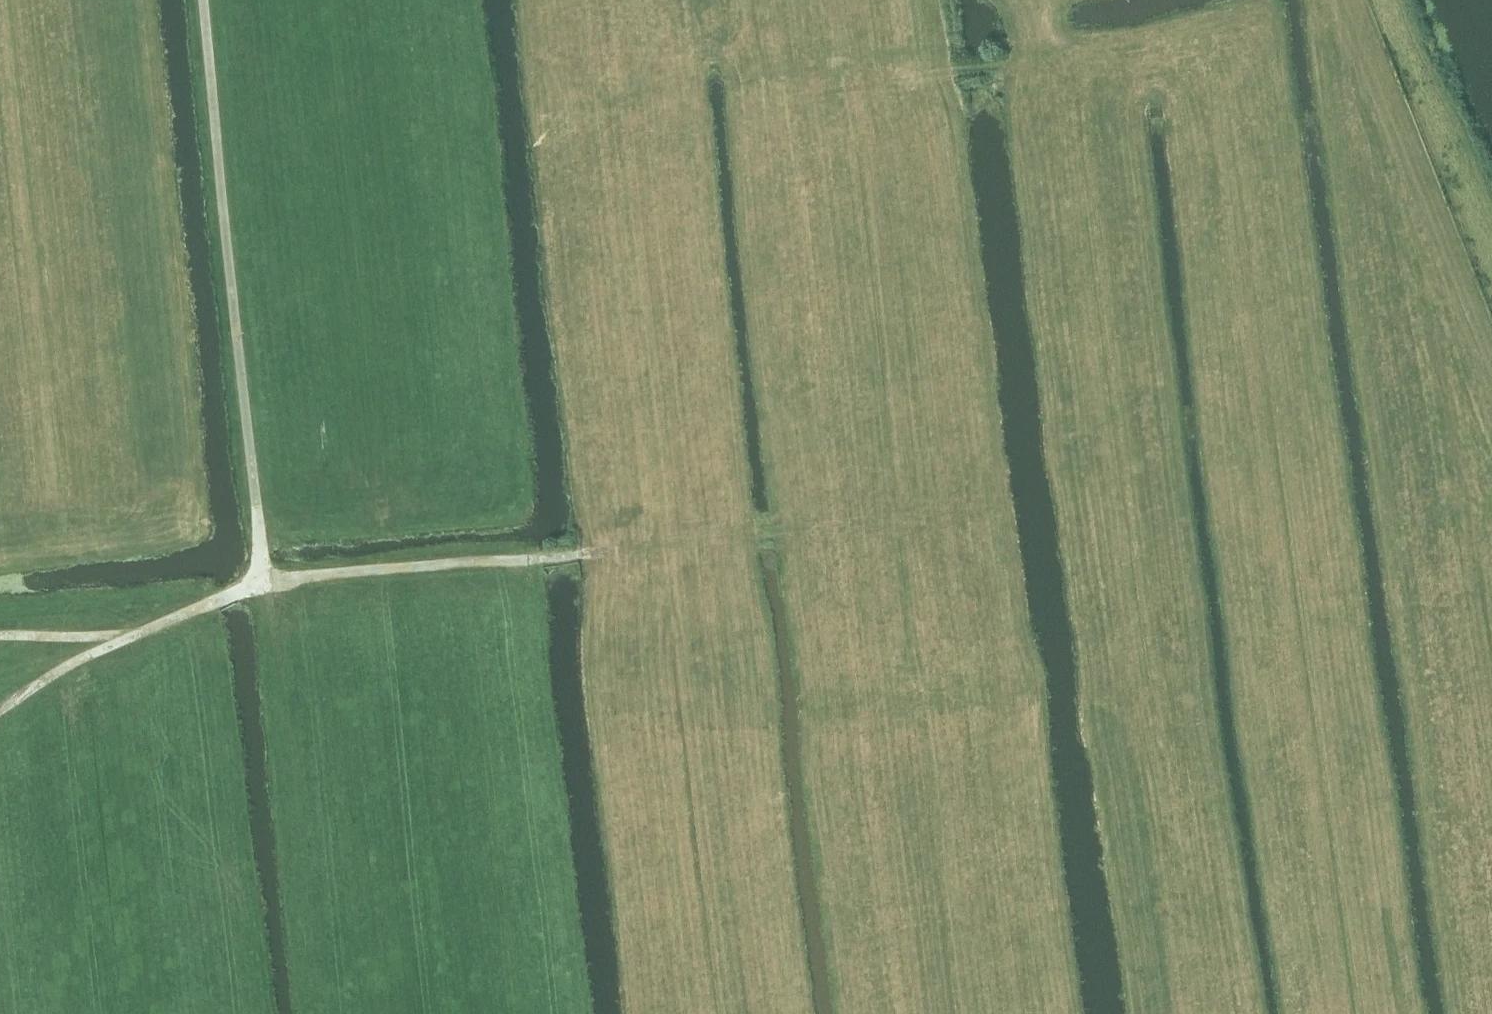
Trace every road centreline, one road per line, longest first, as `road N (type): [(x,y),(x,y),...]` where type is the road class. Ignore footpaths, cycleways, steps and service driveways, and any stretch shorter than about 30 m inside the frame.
road 1 (track): [(129,640),(264,578),(207,0)]
road 2 (track): [(0,714),(129,640)]
road 3 (track): [(129,640),(0,639)]

